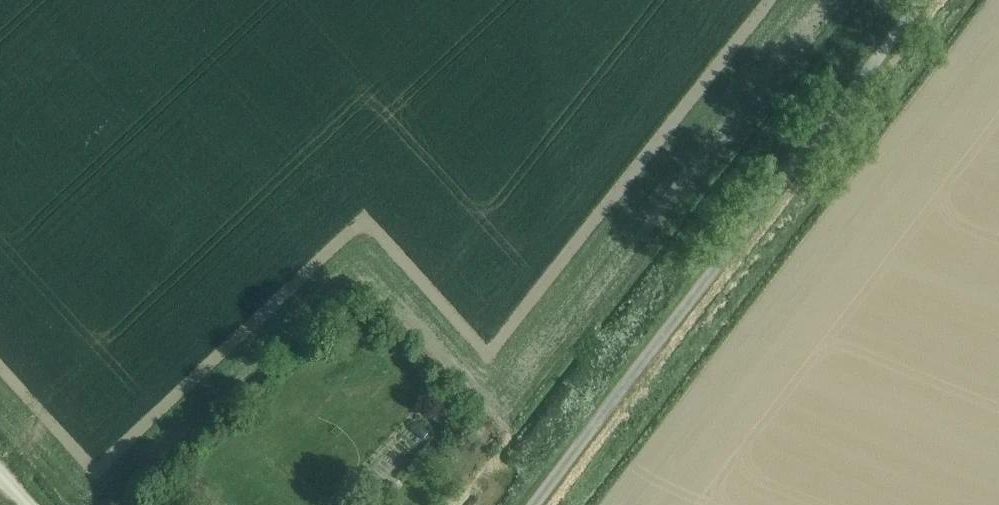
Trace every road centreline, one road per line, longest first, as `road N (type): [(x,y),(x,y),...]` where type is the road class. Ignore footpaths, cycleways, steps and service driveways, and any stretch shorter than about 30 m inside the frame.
road 1 (unclassified): [(532,504),(912,0)]

